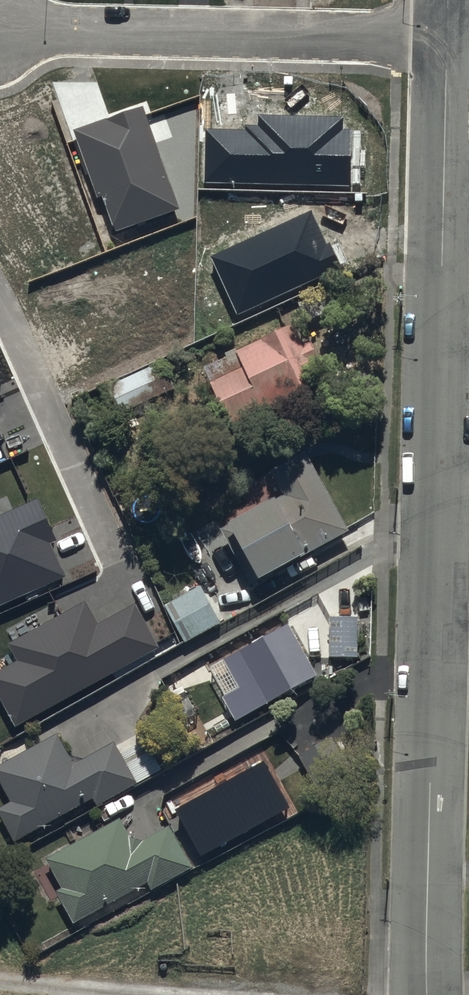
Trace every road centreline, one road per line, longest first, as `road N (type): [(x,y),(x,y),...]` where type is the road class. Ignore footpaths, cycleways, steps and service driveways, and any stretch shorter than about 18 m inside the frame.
road 1 (tertiary): [(448,37),(432,617)]
road 2 (residential): [(448,37),(0,28)]
road 3 (tertiary): [(432,617),(429,994)]

